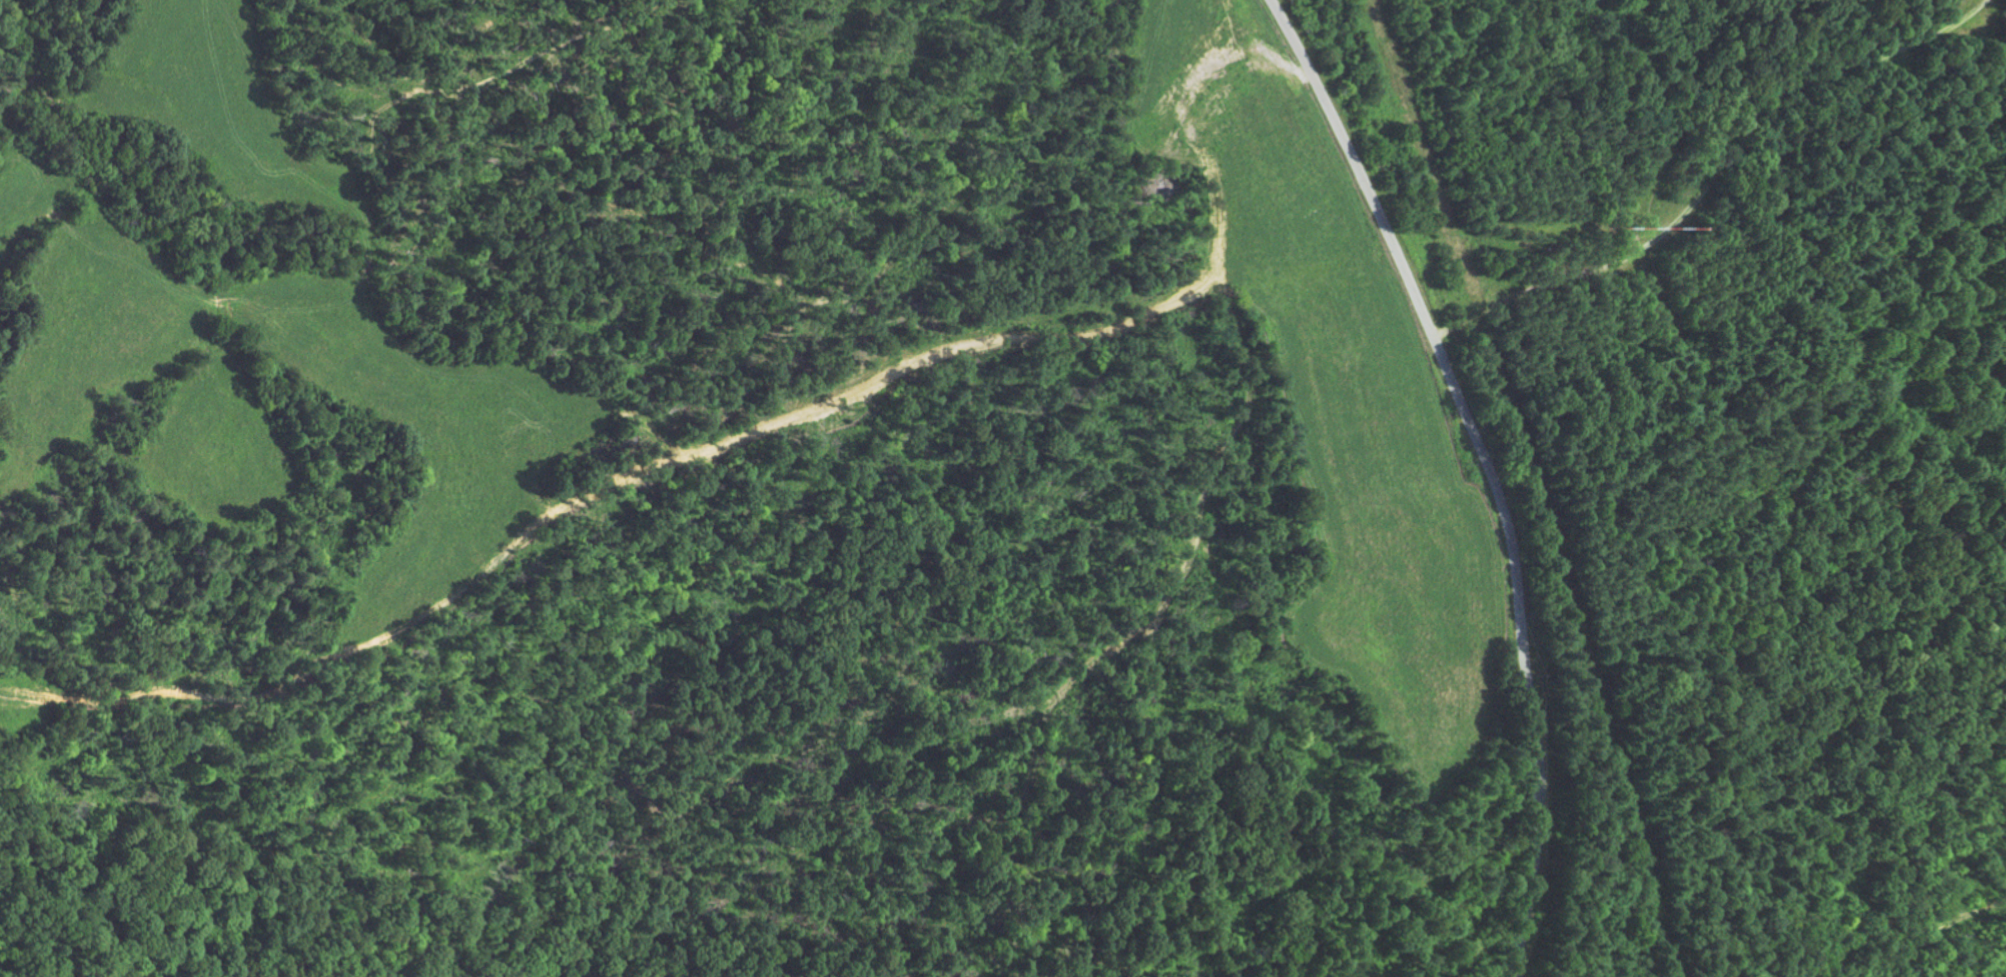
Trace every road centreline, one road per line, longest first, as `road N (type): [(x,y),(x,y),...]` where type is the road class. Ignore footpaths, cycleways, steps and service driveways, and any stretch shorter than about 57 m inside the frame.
road 1 (residential): [(1513,976),(1535,866),(1538,757),(1502,500),(1389,239),(1269,0)]

